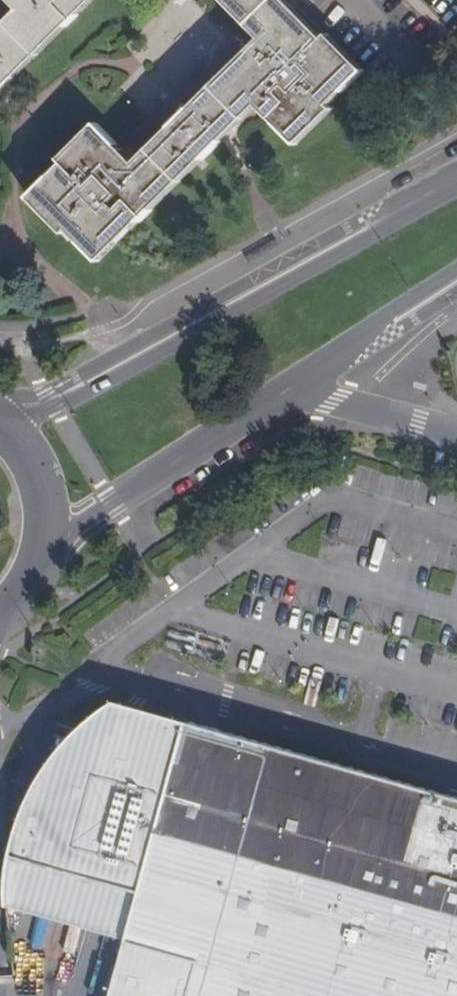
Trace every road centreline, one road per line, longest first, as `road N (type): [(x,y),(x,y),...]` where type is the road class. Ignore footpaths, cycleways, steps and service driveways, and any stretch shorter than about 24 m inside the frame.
road 1 (secondary): [(456,179),(116,370),(49,402),(0,411)]
road 2 (secondary): [(43,549),(287,393)]
road 3 (secondary): [(287,393),(456,281)]
road 4 (unclassified): [(287,393),(456,436)]
road 5 (primary): [(43,549),(46,509),(35,470),(0,427)]

